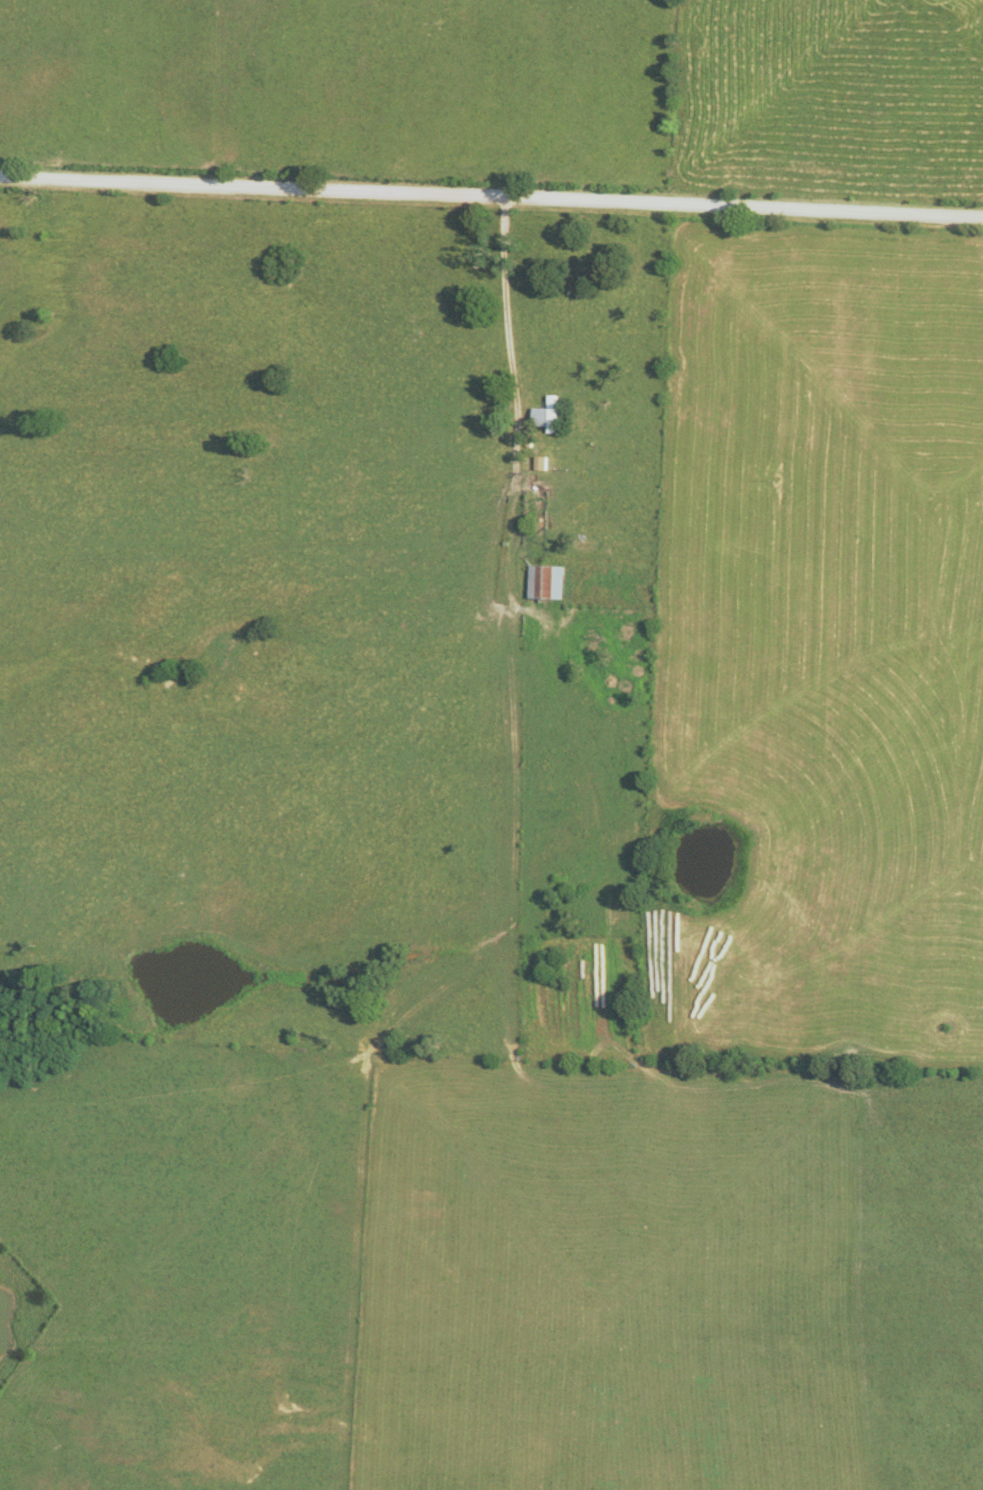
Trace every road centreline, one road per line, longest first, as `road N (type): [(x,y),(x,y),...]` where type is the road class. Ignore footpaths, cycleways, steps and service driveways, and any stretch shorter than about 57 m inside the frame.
road 1 (residential): [(982,214),(0,175)]
road 2 (residential): [(498,194),(518,456),(504,555),(507,594)]

